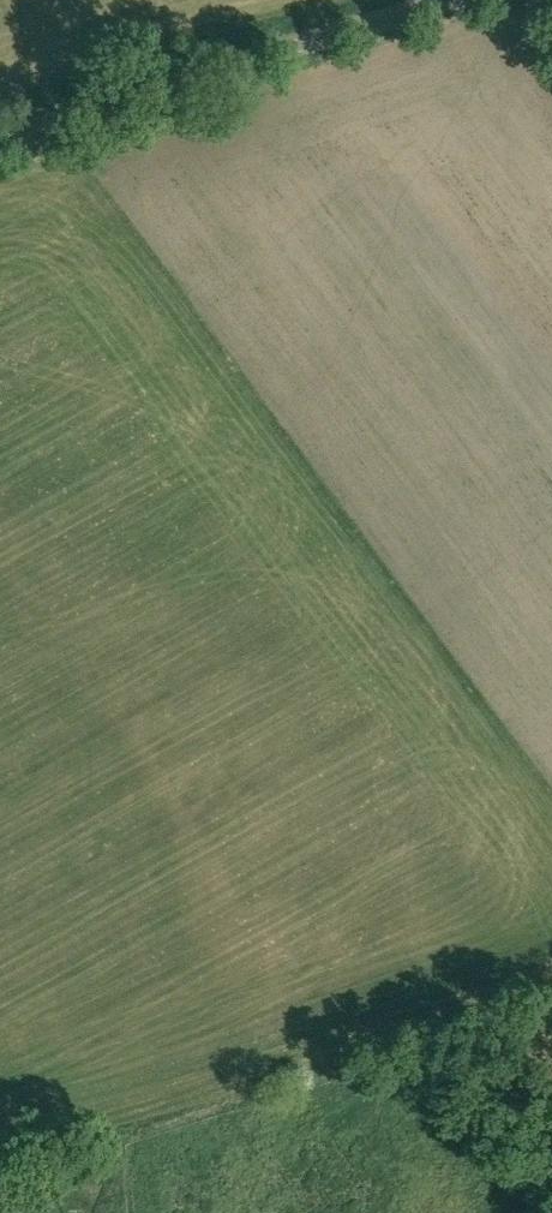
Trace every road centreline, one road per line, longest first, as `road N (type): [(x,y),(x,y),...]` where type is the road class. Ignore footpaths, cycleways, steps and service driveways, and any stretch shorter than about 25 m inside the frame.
road 1 (tertiary): [(460,0),(0,138)]

